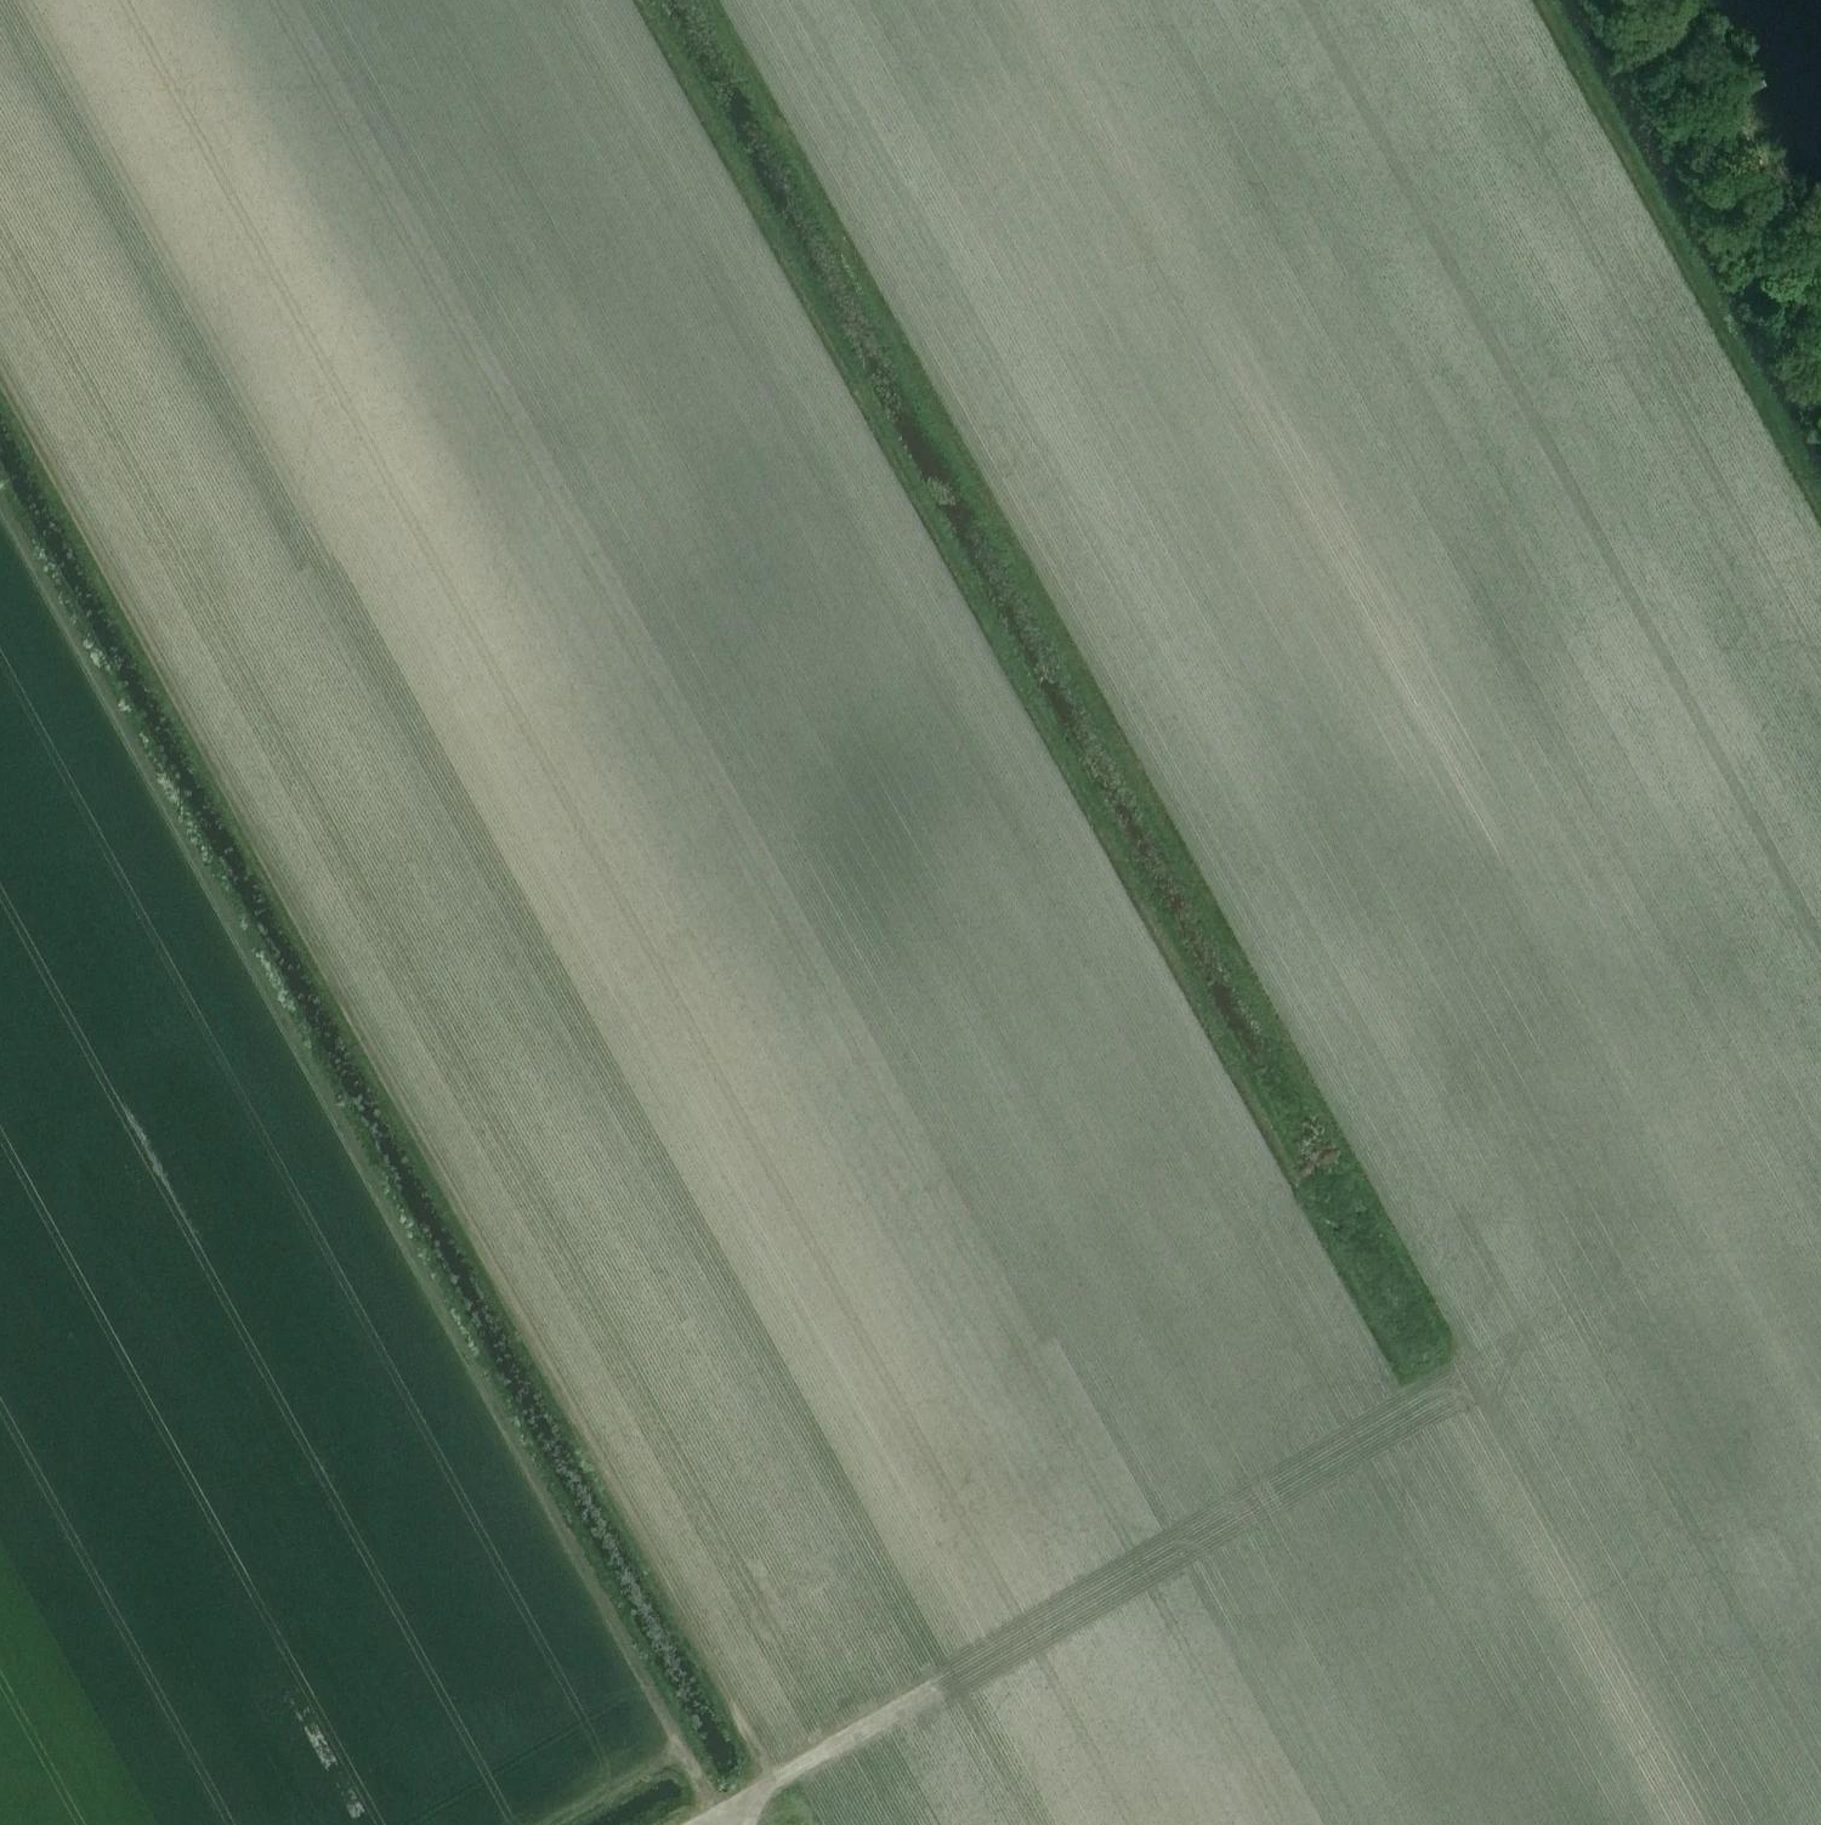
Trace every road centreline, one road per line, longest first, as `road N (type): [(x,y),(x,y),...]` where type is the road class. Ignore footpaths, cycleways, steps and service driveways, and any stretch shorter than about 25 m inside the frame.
road 1 (unclassified): [(764,1760),(650,1824)]

